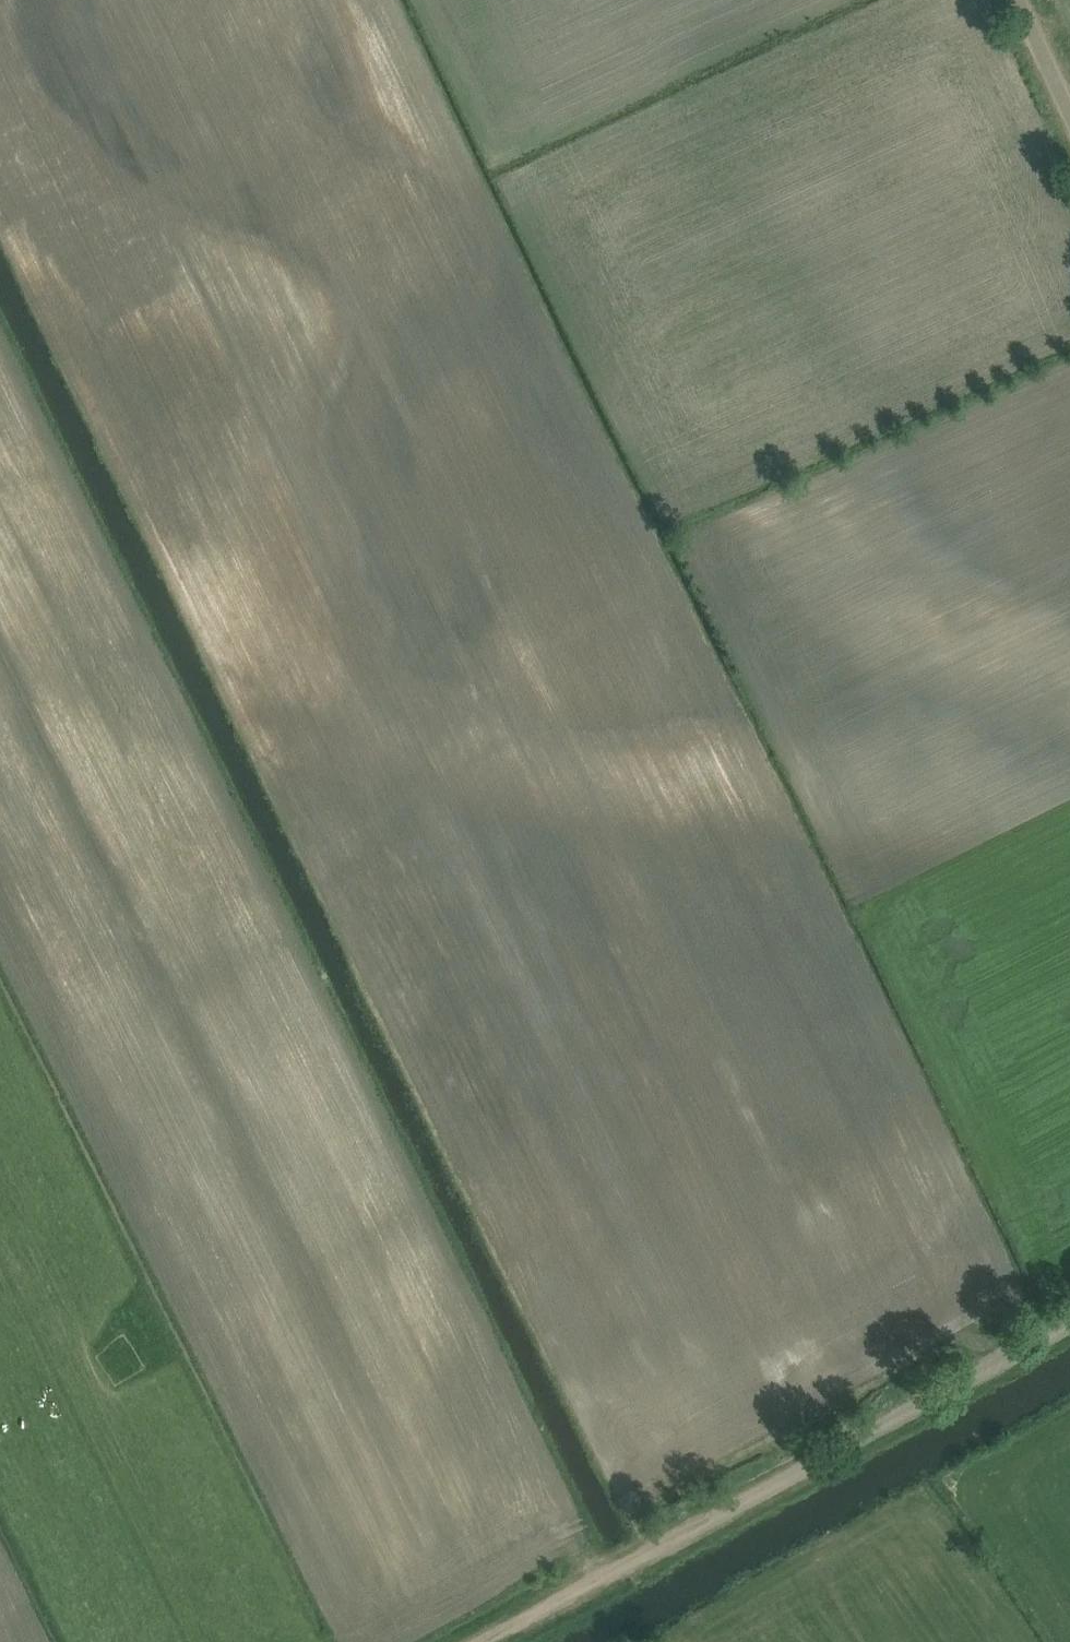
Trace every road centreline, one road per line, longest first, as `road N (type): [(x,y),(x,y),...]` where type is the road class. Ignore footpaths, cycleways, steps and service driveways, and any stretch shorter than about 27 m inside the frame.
road 1 (track): [(475,1641),(1069,1316)]
road 2 (unclassified): [(1069,116),(1018,0)]

